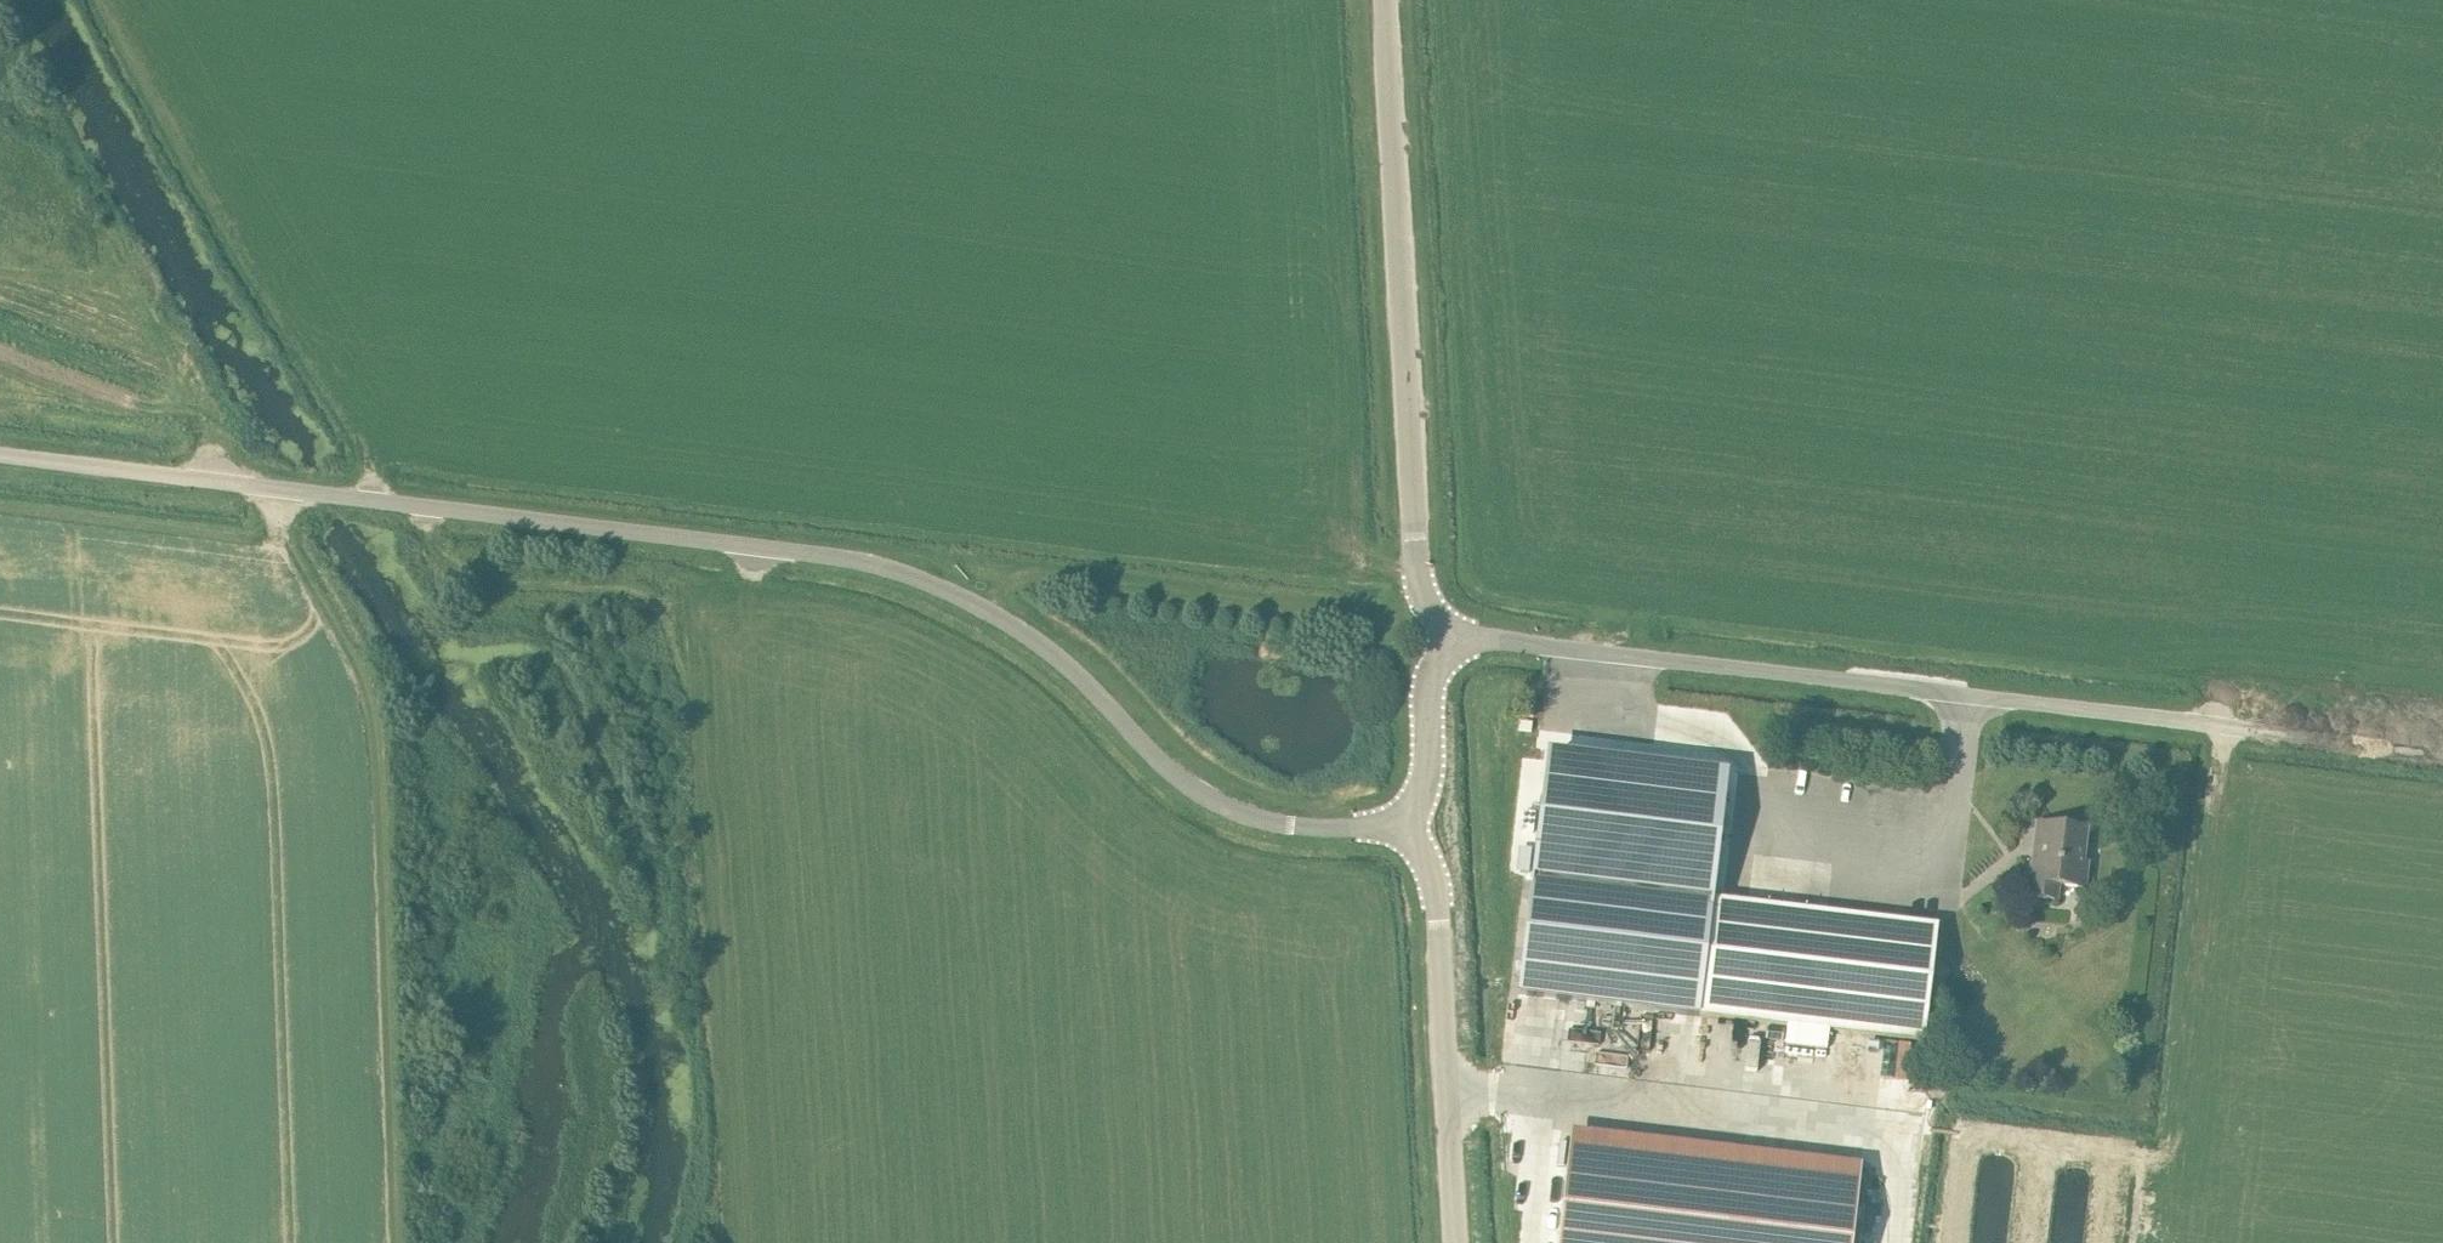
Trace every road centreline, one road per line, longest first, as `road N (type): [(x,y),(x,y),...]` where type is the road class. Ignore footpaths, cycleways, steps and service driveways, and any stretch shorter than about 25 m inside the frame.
road 1 (unclassified): [(1402,830),(1286,827),(1227,810),(1184,784),(1061,664),(1009,625),(890,569),(787,549),(0,453)]
road 2 (track): [(1449,637),(2442,752)]
road 3 (track): [(1608,653),(1605,818),(1943,861),(1963,695)]
road 4 (unclassified): [(1383,0),(1415,539)]
road 5 (unclassified): [(1457,1242),(1437,914),(1424,860),(1402,830)]
road 6 (track): [(1448,1084),(1830,1129)]
road 7 (unclassified): [(1402,830),(1423,790),(1429,693),(1449,637),(1420,588),(1415,539)]
road 8 (track): [(1704,831),(1670,1110)]

